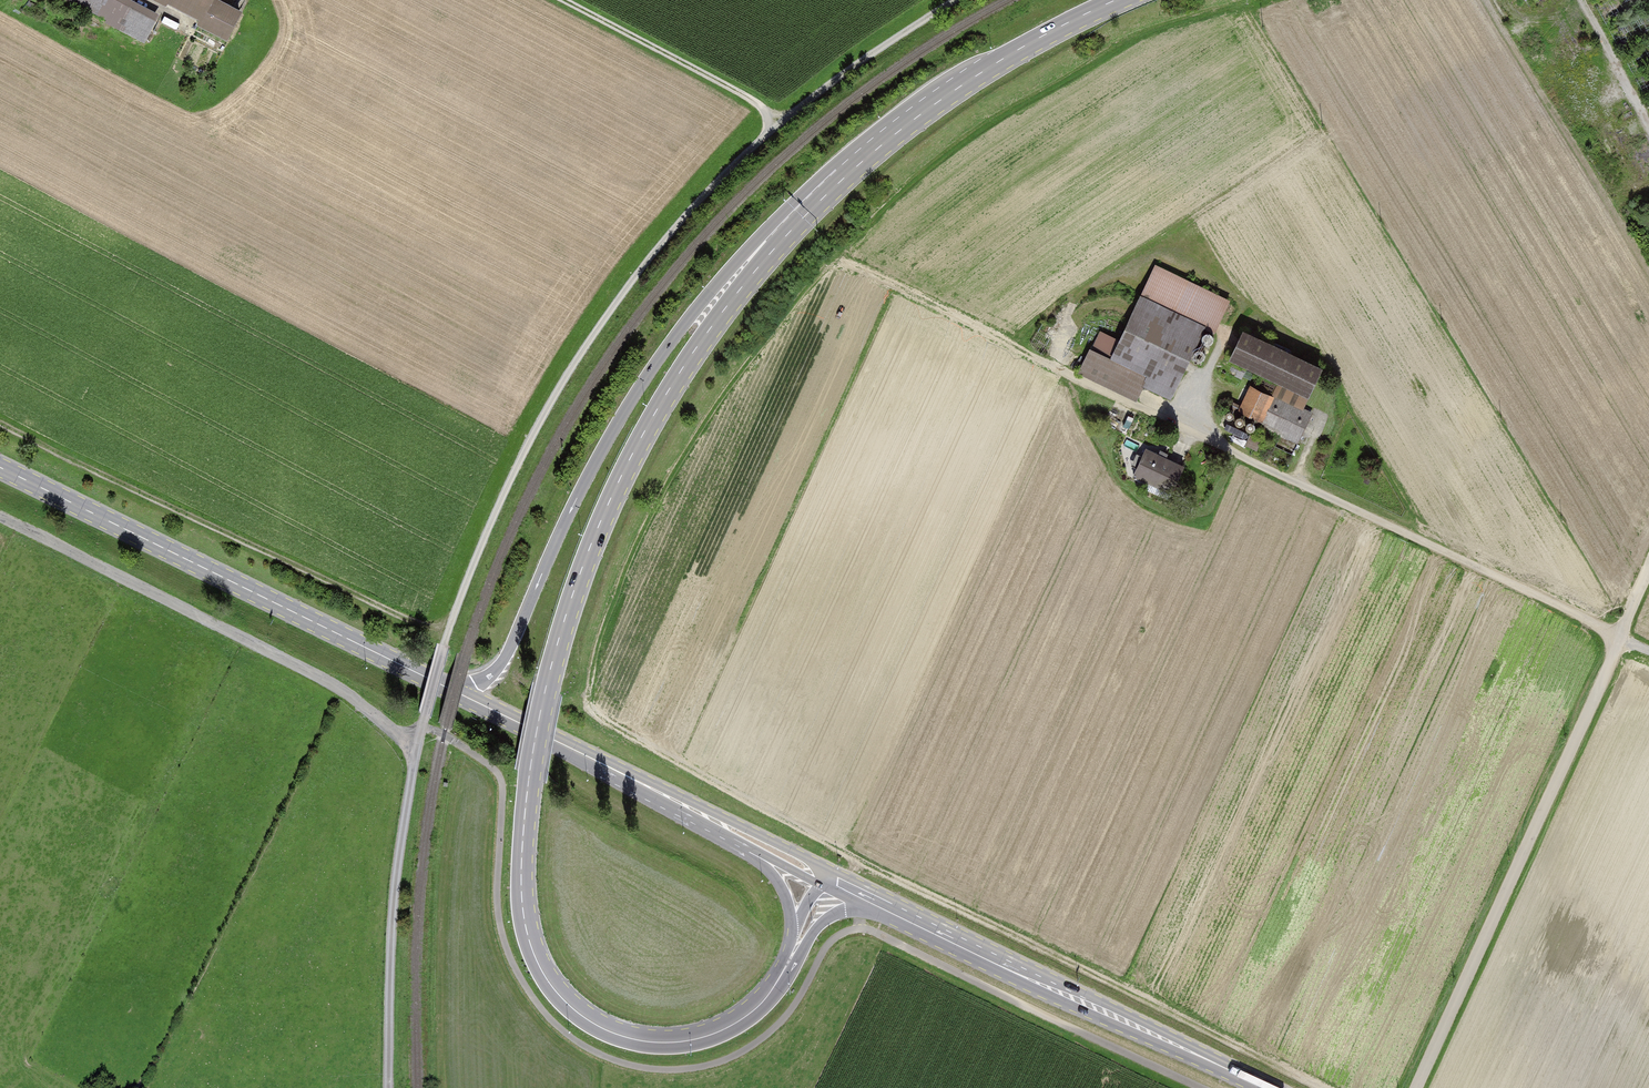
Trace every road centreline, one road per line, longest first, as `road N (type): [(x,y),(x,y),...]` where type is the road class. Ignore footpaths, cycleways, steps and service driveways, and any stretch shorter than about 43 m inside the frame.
road 1 (track): [(1316,1087),(871,869),(589,709),(588,689),(638,544),(740,374),(889,205),(954,147),(1127,44),(1235,3)]
road 2 (secondary): [(785,968),(745,1017),(701,1038),(650,1042),(600,1027),(558,995),(530,943),(521,881),(525,814),(566,615),(620,479),(740,289),(859,156)]
road 3 (track): [(414,741),(494,514),(575,362),(634,277),(776,123),(957,0)]
road 4 (secondary): [(859,156),(815,184),(758,237),(680,327),(577,498),(508,653),(487,677),(457,693)]
road 5 (track): [(1648,650),(1181,423),(1218,342)]
road 6 (unclassified): [(1648,570),(1416,1087)]
road 7 (primary): [(457,693),(0,465)]
road 8 (track): [(0,422),(410,621),(451,623)]
road 9 (primary): [(868,902),(1265,1087)]
road 10 (track): [(838,262),(1181,423)]
road 11 (track): [(414,741),(391,935),(387,1087)]
road 12 (secondary): [(859,156),(925,106),(1116,0)]
road 13 (track): [(776,123),(744,95),(562,0)]
road 14 (primary): [(457,693),(679,803)]
road 15 (secondary): [(679,803),(693,827),(762,865),(781,886),(792,931)]
road 16 (primary): [(679,803),(830,882)]

